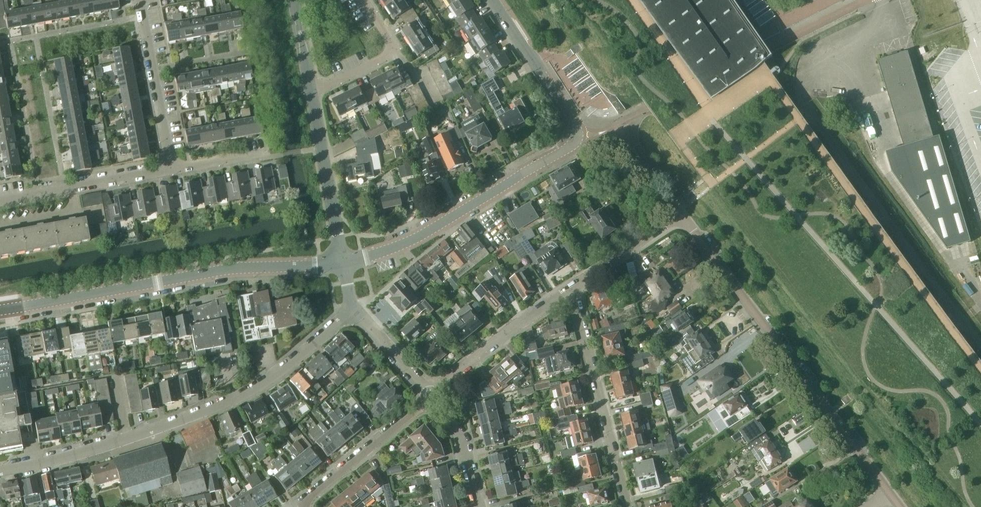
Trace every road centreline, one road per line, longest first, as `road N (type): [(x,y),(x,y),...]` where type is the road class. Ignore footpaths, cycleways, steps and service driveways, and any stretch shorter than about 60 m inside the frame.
road 1 (residential): [(0,470),(115,443),(216,407),(270,377),(352,310)]
road 2 (residential): [(891,495),(680,214)]
road 3 (unclassified): [(0,310),(228,267),(344,263)]
road 4 (unclassified): [(344,263),(425,234),(577,136)]
road 5 (residential): [(626,506),(572,287)]
road 6 (residential): [(572,287),(430,397)]
road 7 (residential): [(0,198),(173,169)]
road 8 (residential): [(344,263),(311,92)]
road 9 (residential): [(173,169),(140,0)]
road 10 (residential): [(430,397),(305,506)]
road 11 (residential): [(577,136),(494,0)]
road 12 (residential): [(311,92),(391,53),(362,0)]
road 13 (residential): [(680,214),(572,287)]
road 14 (residential): [(478,506),(461,436),(430,397)]

